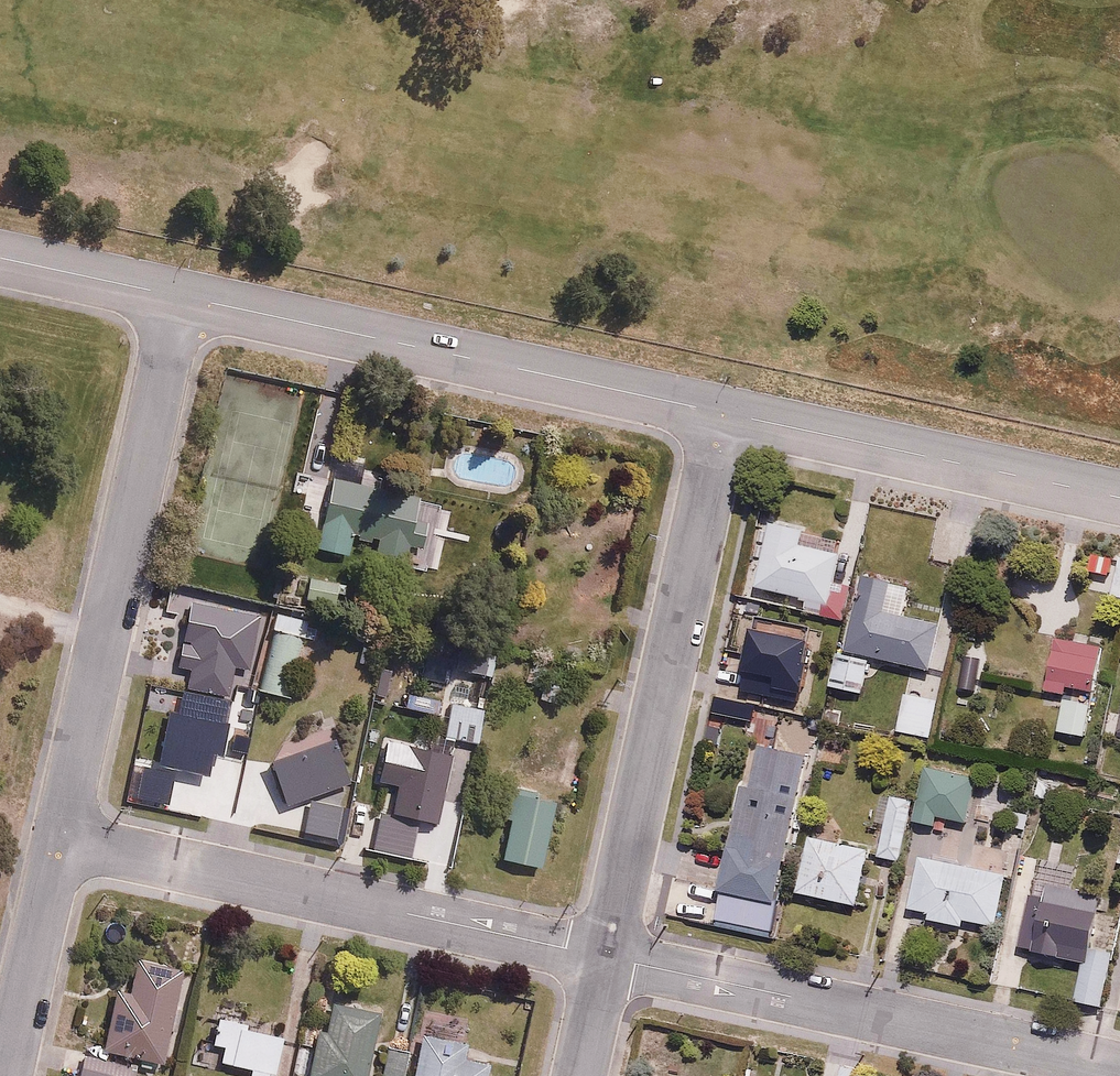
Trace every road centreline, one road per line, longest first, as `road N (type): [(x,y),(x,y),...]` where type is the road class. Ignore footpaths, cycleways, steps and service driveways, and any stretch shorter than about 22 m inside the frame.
road 1 (residential): [(607,956),(59,837)]
road 2 (residential): [(725,412),(180,295)]
road 3 (residential): [(725,412),(607,956)]
road 4 (residential): [(180,295),(59,837)]
road 5 (residential): [(1119,1068),(607,956)]
road 6 (residential): [(1119,497),(725,412)]
road 7 (residential): [(59,837),(6,1075)]
road 8 (residential): [(180,295),(0,257)]
road 9 (residential): [(607,956),(580,1075)]

